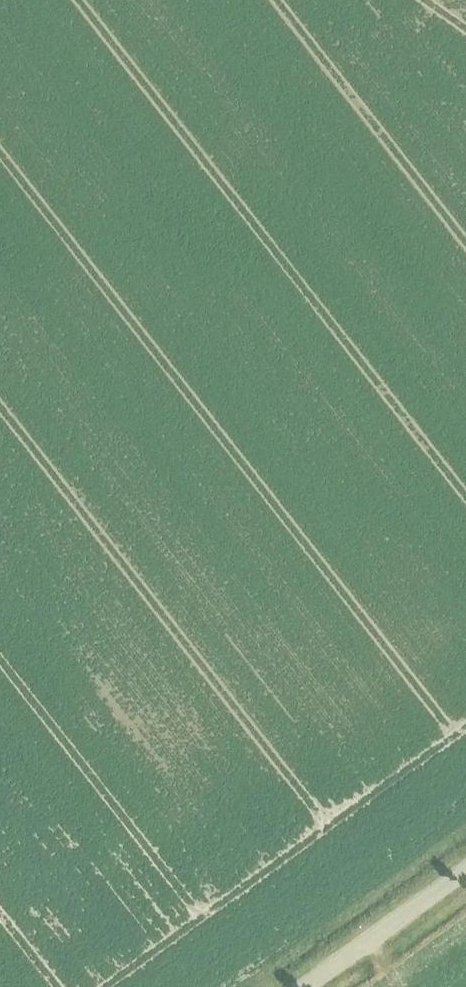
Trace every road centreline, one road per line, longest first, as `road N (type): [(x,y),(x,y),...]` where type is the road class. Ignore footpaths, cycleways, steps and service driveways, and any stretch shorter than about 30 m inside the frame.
road 1 (unclassified): [(307,986),(465,872)]

